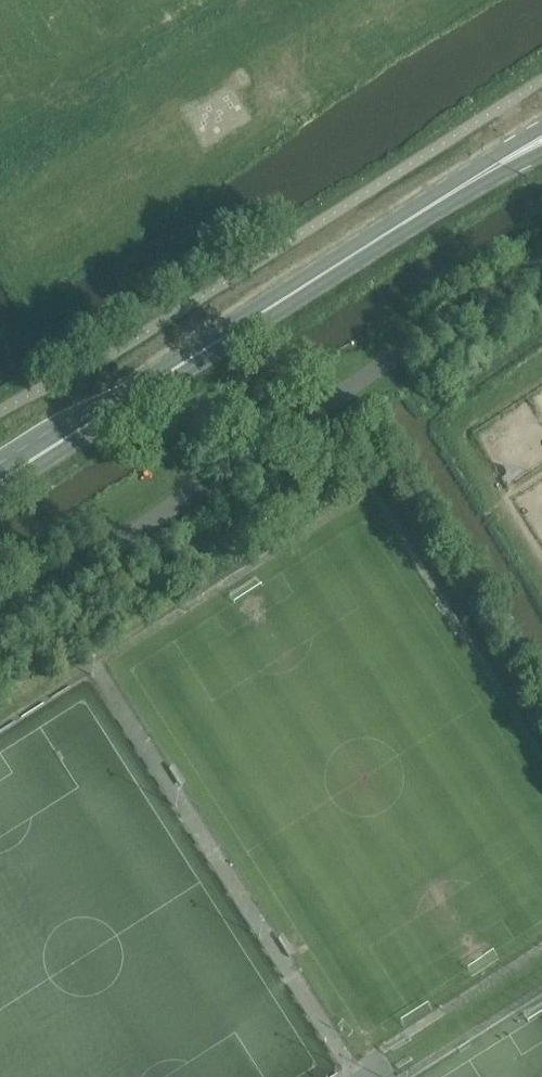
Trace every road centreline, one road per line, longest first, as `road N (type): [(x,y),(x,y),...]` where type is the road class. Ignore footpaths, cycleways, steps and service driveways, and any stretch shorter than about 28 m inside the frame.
road 1 (secondary): [(0,483),(446,196)]

